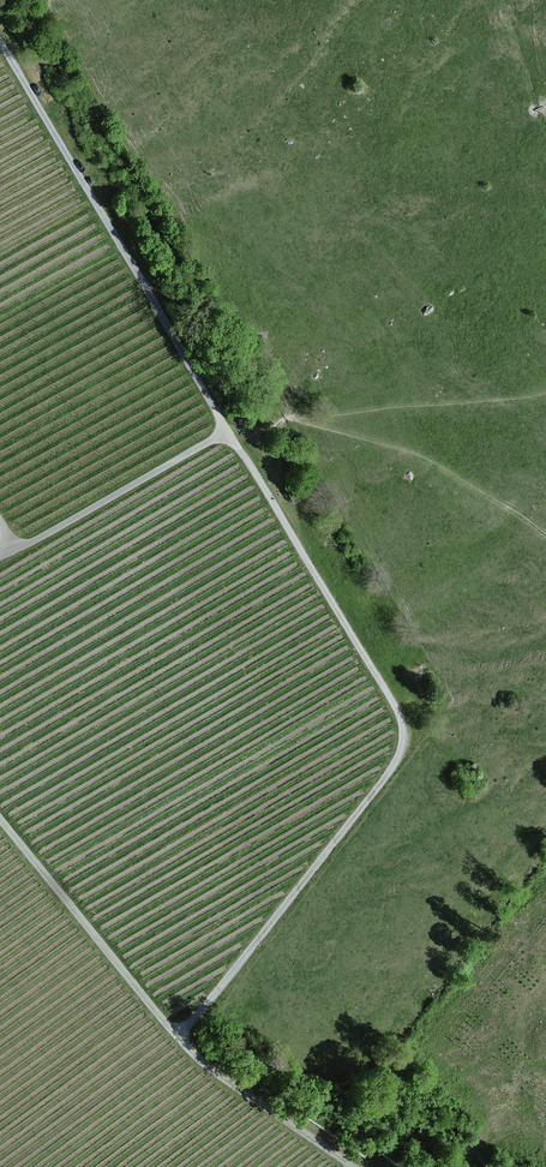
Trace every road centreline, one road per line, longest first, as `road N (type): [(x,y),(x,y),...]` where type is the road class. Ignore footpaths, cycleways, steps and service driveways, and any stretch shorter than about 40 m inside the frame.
road 1 (track): [(178,1037),(381,782),(404,730),(216,412)]
road 2 (track): [(353,1166),(204,1065),(0,818)]
road 3 (track): [(216,412),(0,43)]
road 4 (track): [(0,556),(227,431)]

